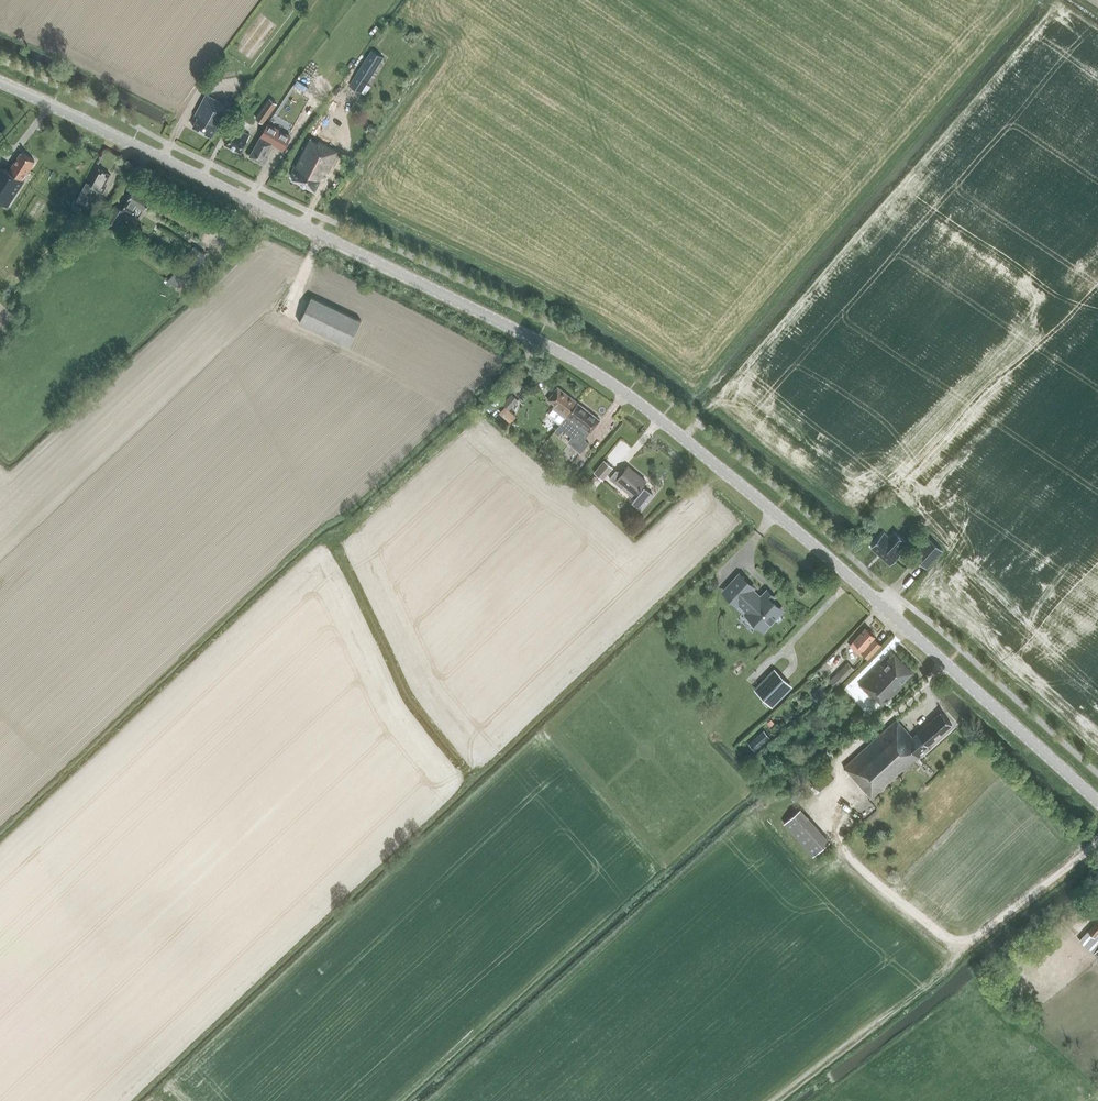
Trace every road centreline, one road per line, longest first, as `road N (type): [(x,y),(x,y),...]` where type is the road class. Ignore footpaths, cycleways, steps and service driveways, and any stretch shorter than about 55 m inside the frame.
road 1 (secondary): [(1097,802),(825,556),(606,380),(0,82)]
road 2 (track): [(1097,843),(975,938),(957,941),(854,860),(825,805)]

